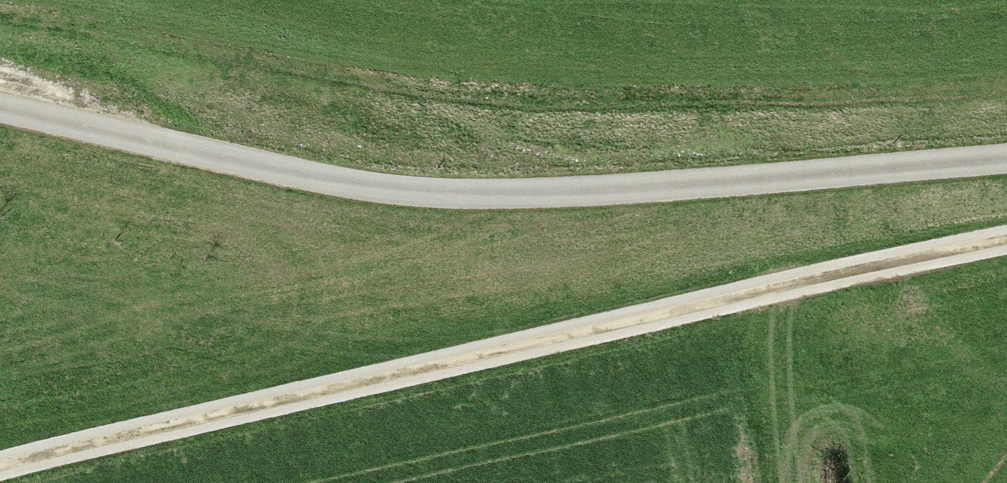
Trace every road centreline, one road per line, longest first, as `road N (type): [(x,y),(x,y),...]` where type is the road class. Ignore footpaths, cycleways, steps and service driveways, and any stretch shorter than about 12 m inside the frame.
road 1 (track): [(0,467),(1006,246)]
road 2 (track): [(0,108),(366,196),(626,194),(1006,165)]

